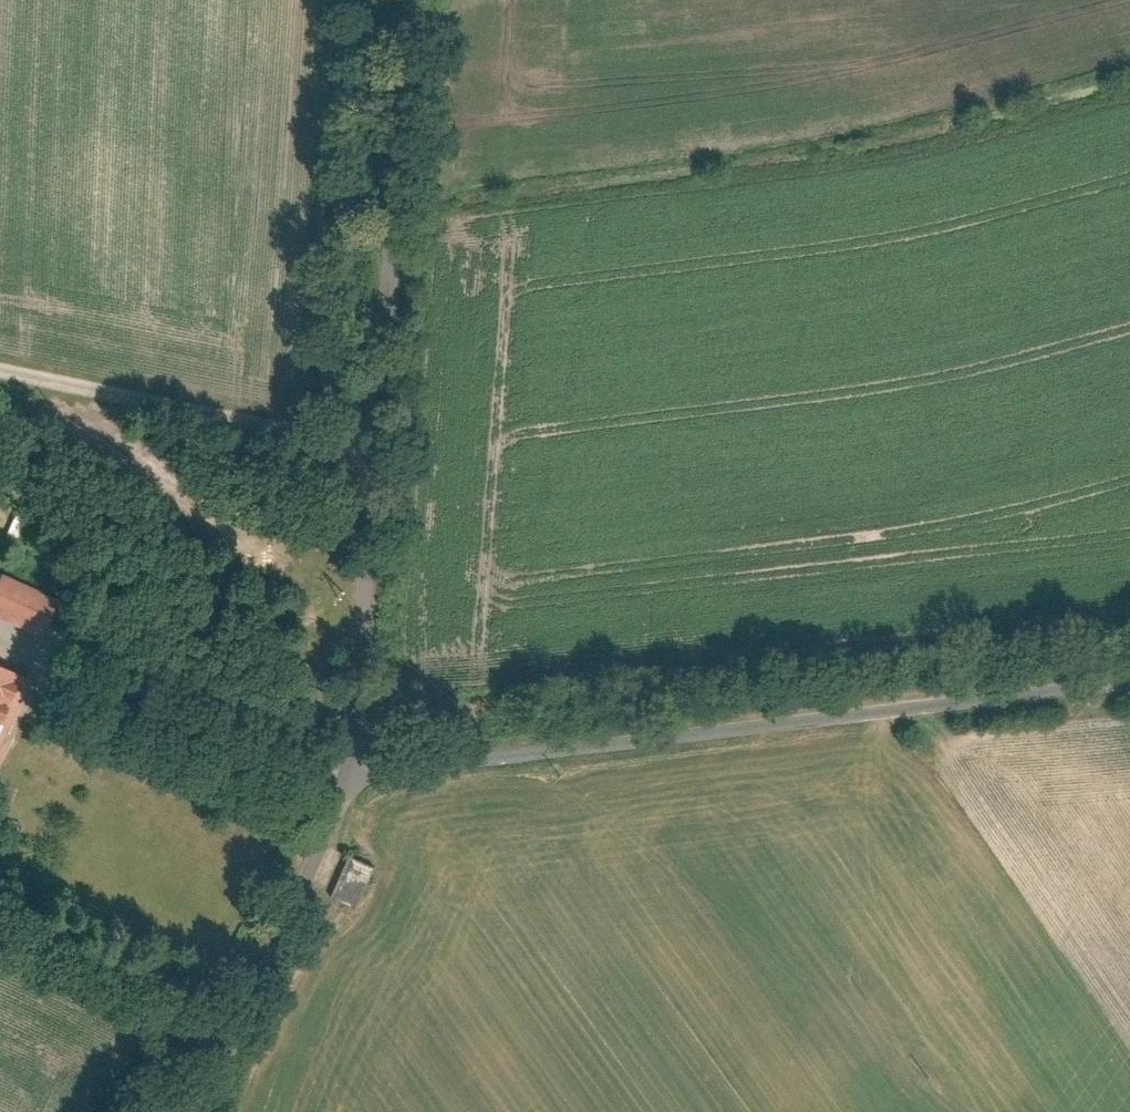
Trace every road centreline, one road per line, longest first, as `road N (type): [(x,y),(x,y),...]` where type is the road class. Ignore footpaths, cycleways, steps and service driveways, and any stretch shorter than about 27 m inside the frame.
road 1 (unclassified): [(356,762),(1129,673)]
road 2 (unclassified): [(356,762),(415,0)]
road 3 (unclassified): [(196,1111),(356,762)]

